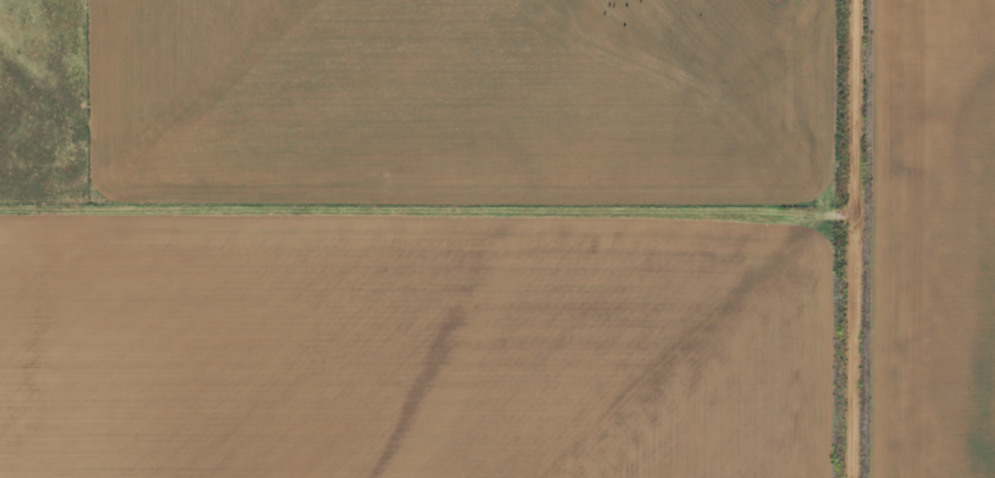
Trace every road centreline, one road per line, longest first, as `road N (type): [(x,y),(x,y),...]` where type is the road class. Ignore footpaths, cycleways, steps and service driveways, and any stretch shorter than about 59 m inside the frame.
road 1 (residential): [(793,222),(0,255)]
road 2 (residential): [(793,477),(798,0)]

